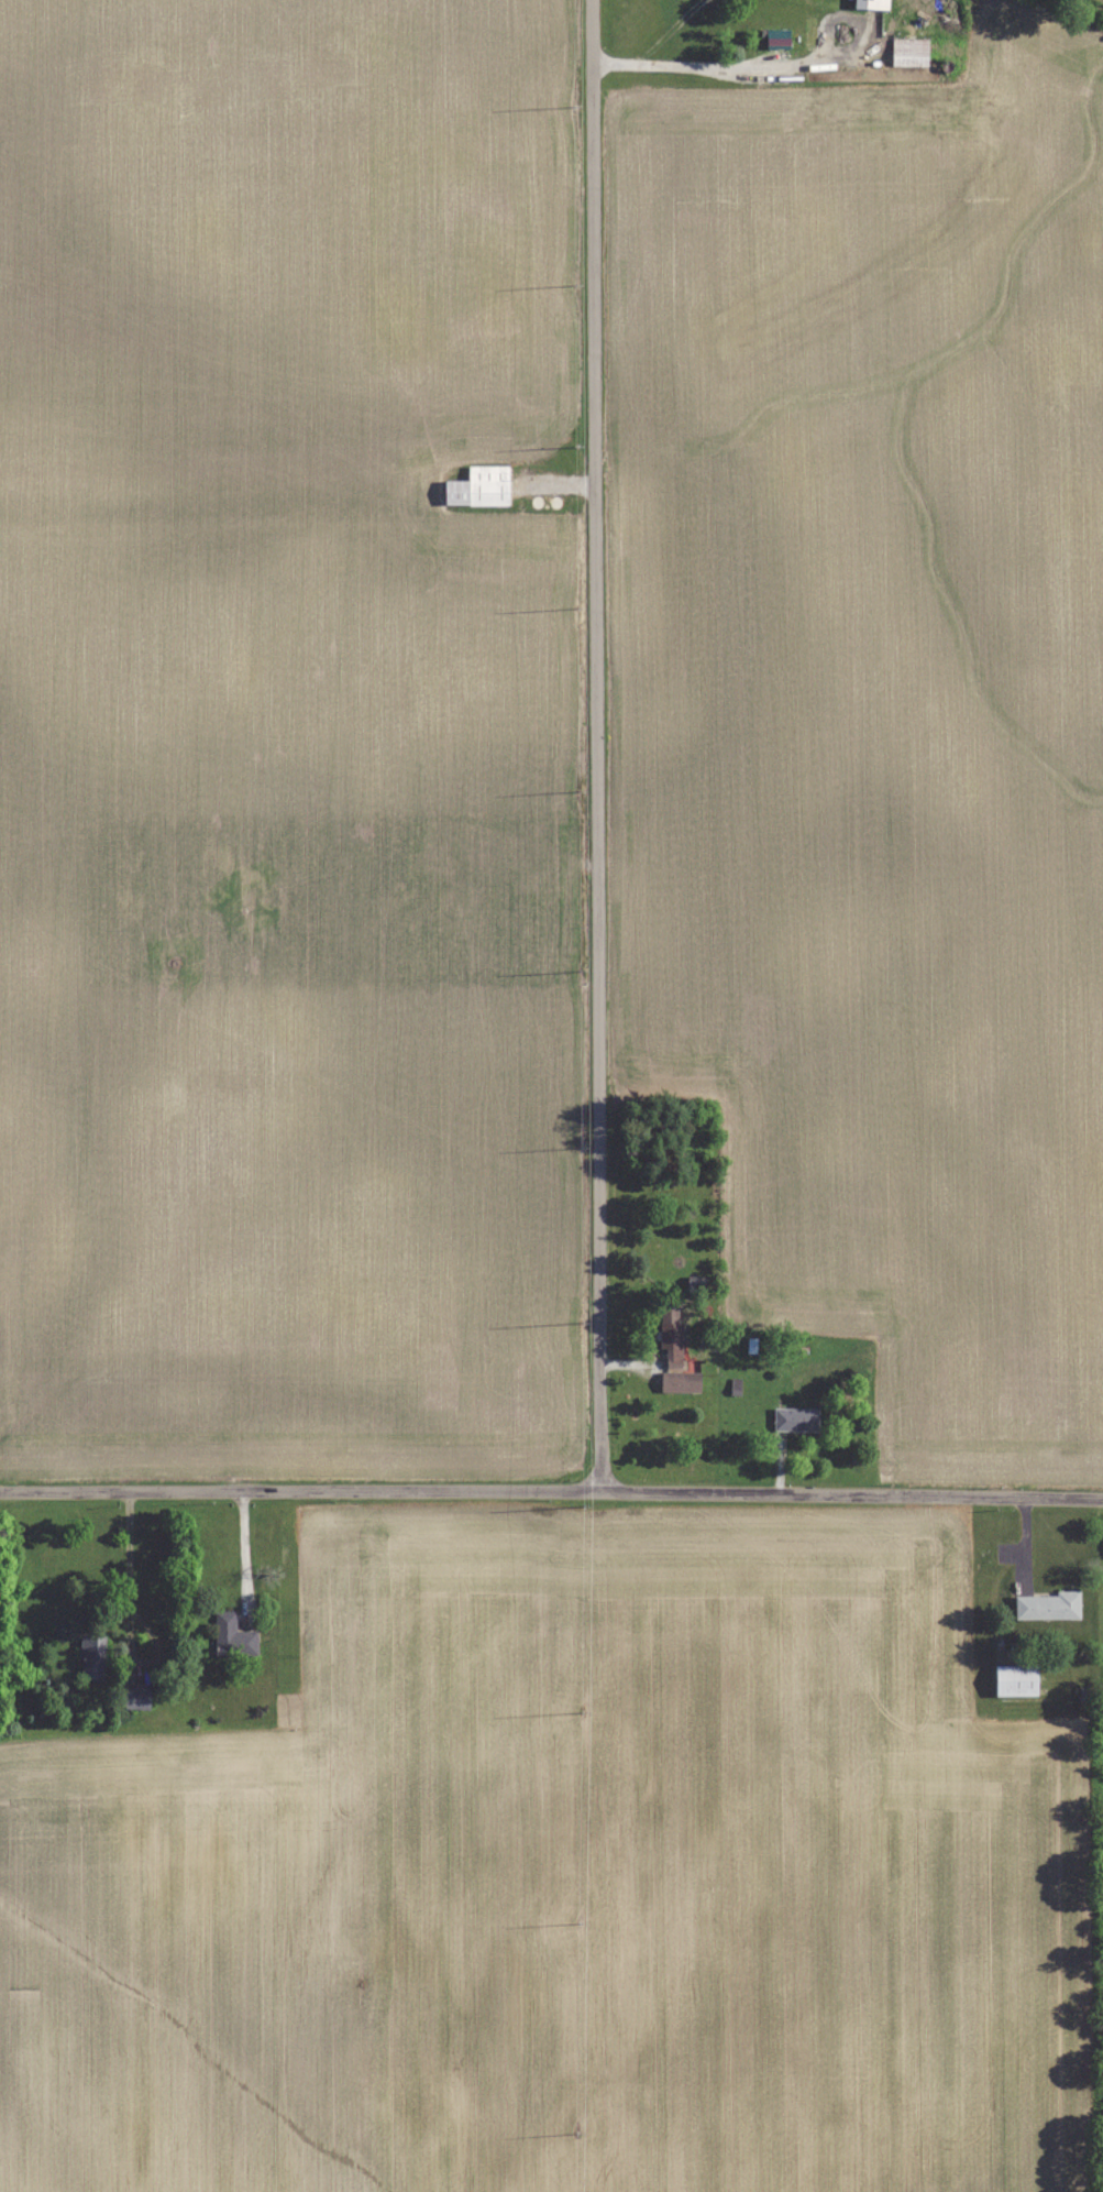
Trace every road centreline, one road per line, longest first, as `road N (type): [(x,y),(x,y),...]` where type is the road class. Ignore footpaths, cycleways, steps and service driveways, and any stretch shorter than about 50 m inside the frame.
road 1 (residential): [(603,1490),(593,0)]
road 2 (residential): [(0,1490),(1102,1498)]

